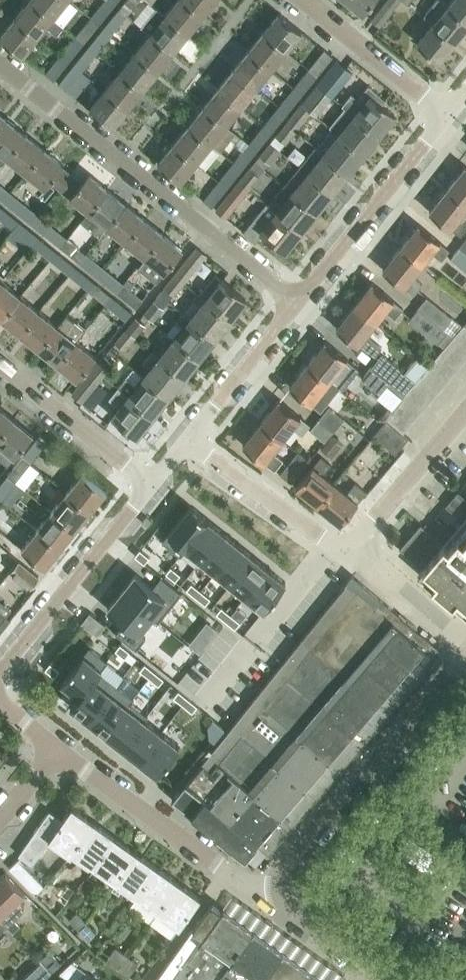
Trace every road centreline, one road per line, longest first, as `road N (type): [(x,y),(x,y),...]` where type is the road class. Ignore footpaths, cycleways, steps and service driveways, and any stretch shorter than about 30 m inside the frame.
road 1 (residential): [(0,63),(296,302)]
road 2 (unclassified): [(280,890),(285,869),(465,654)]
road 3 (residential): [(280,890),(245,884),(56,747)]
road 4 (residential): [(0,672),(152,482)]
road 5 (residential): [(296,302),(448,112)]
road 6 (residential): [(152,482),(0,362)]
road 7 (residential): [(343,543),(326,540),(186,440)]
road 8 (residential): [(448,112),(301,0)]
road 9 (residential): [(343,543),(465,411)]
road 10 (residential): [(186,440),(296,302)]
road 11 (residential): [(343,543),(465,647)]
road 12 (unclassified): [(394,979),(287,908),(280,890)]

